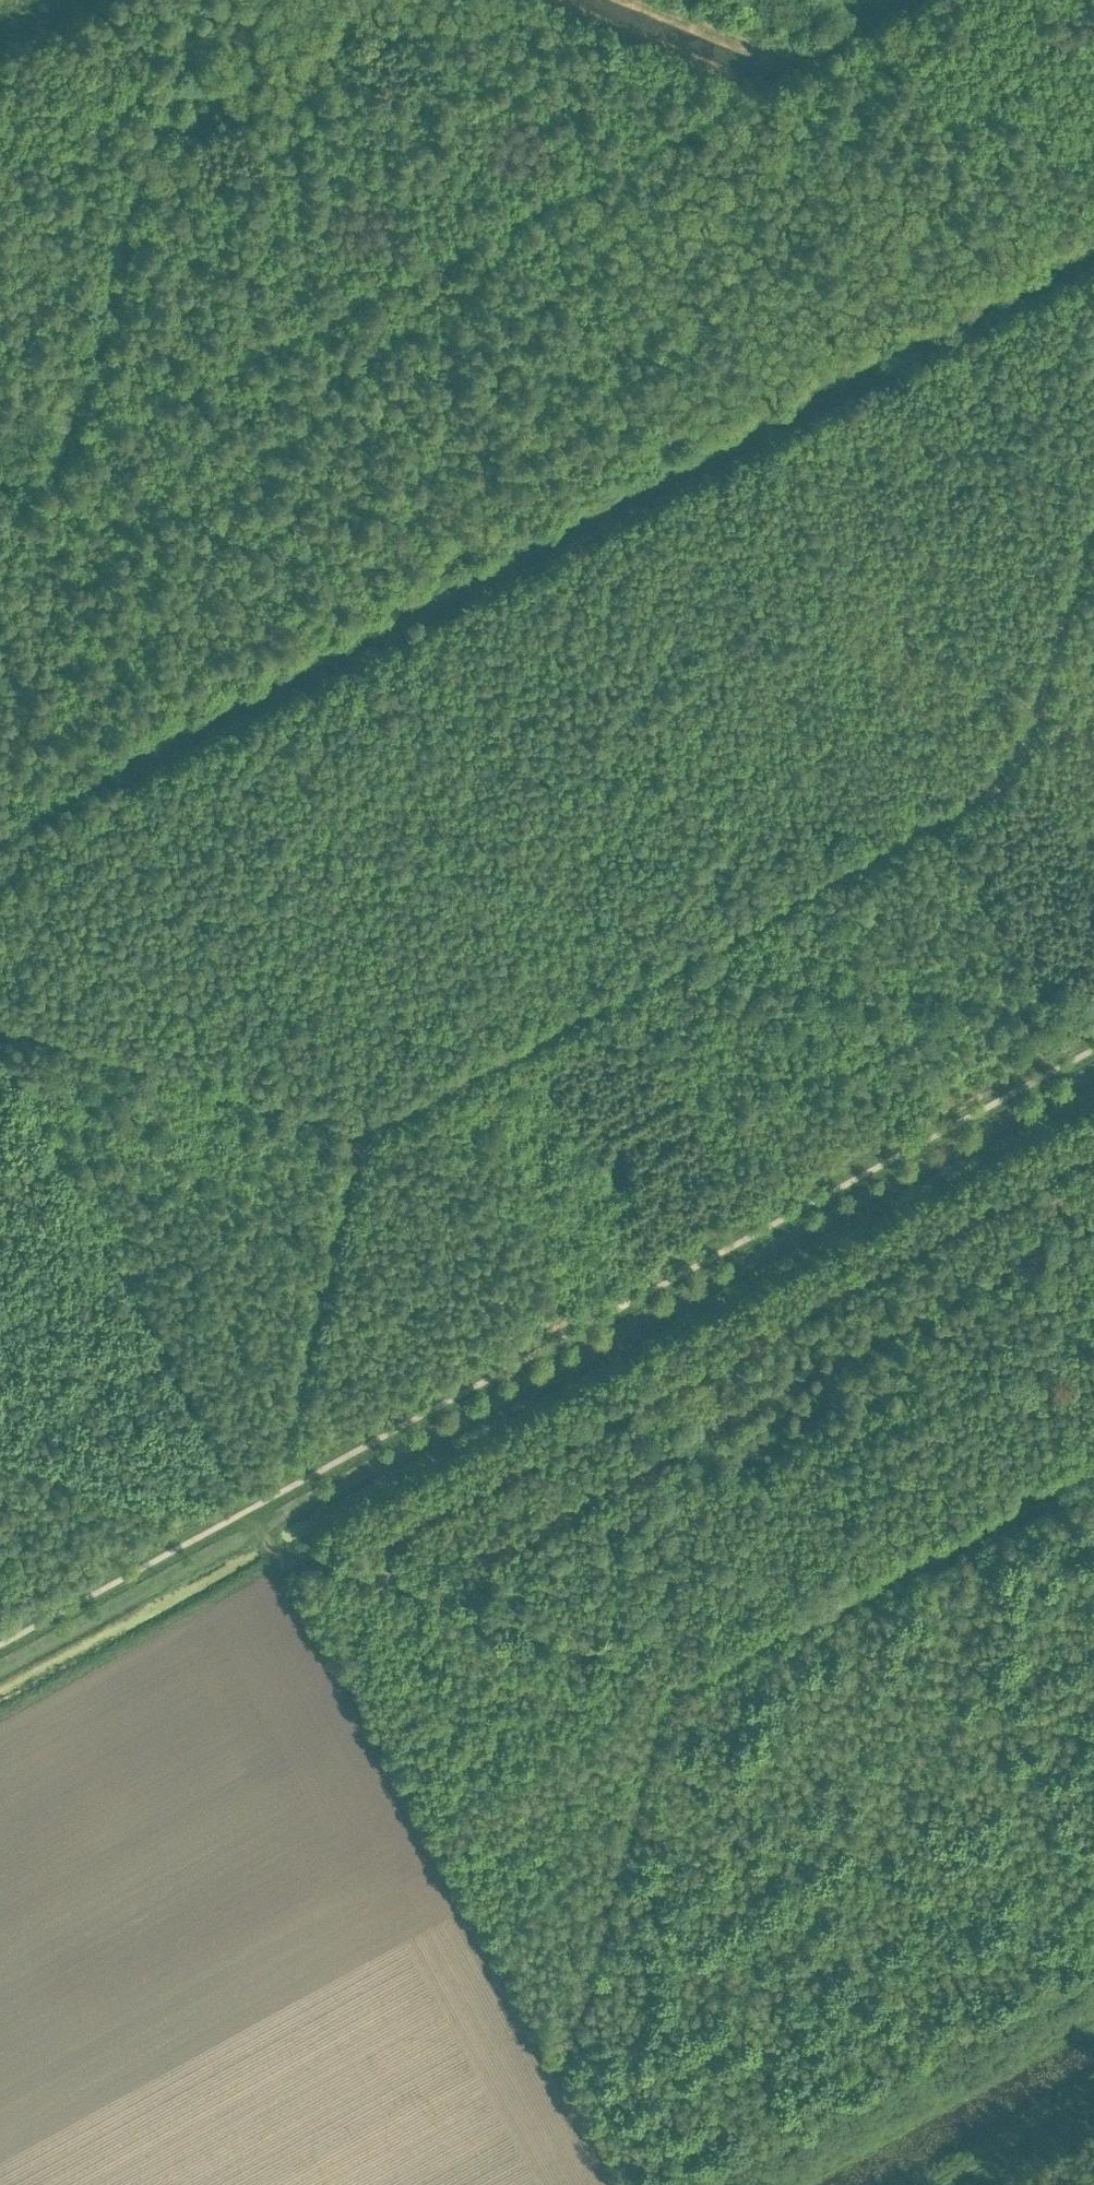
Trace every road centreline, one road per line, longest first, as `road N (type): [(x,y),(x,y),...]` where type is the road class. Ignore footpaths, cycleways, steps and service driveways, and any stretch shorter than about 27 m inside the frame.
road 1 (track): [(0,1055),(282,1562),(307,1558),(686,1685),(1093,1462)]
road 2 (track): [(0,1030),(361,1136),(996,791),(1022,748),(1093,518)]
road 3 (track): [(198,0),(51,457)]
road 4 (track): [(672,1683),(564,2078)]
road 5 (track): [(361,1136),(280,1473),(283,1492)]
road 6 (track): [(0,1448),(223,1524)]
road 7 (track): [(796,58),(656,0)]

